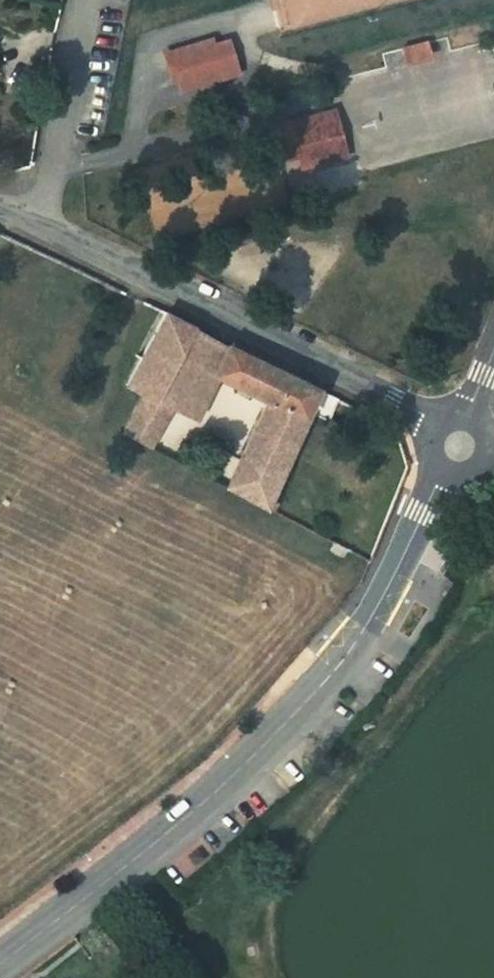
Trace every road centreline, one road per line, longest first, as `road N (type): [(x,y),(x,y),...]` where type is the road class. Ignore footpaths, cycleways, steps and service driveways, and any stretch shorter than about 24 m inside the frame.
road 1 (tertiary): [(0,962),(170,831),(364,633),(455,447)]
road 2 (residential): [(31,229),(444,425)]
road 3 (residential): [(85,0),(31,229)]

